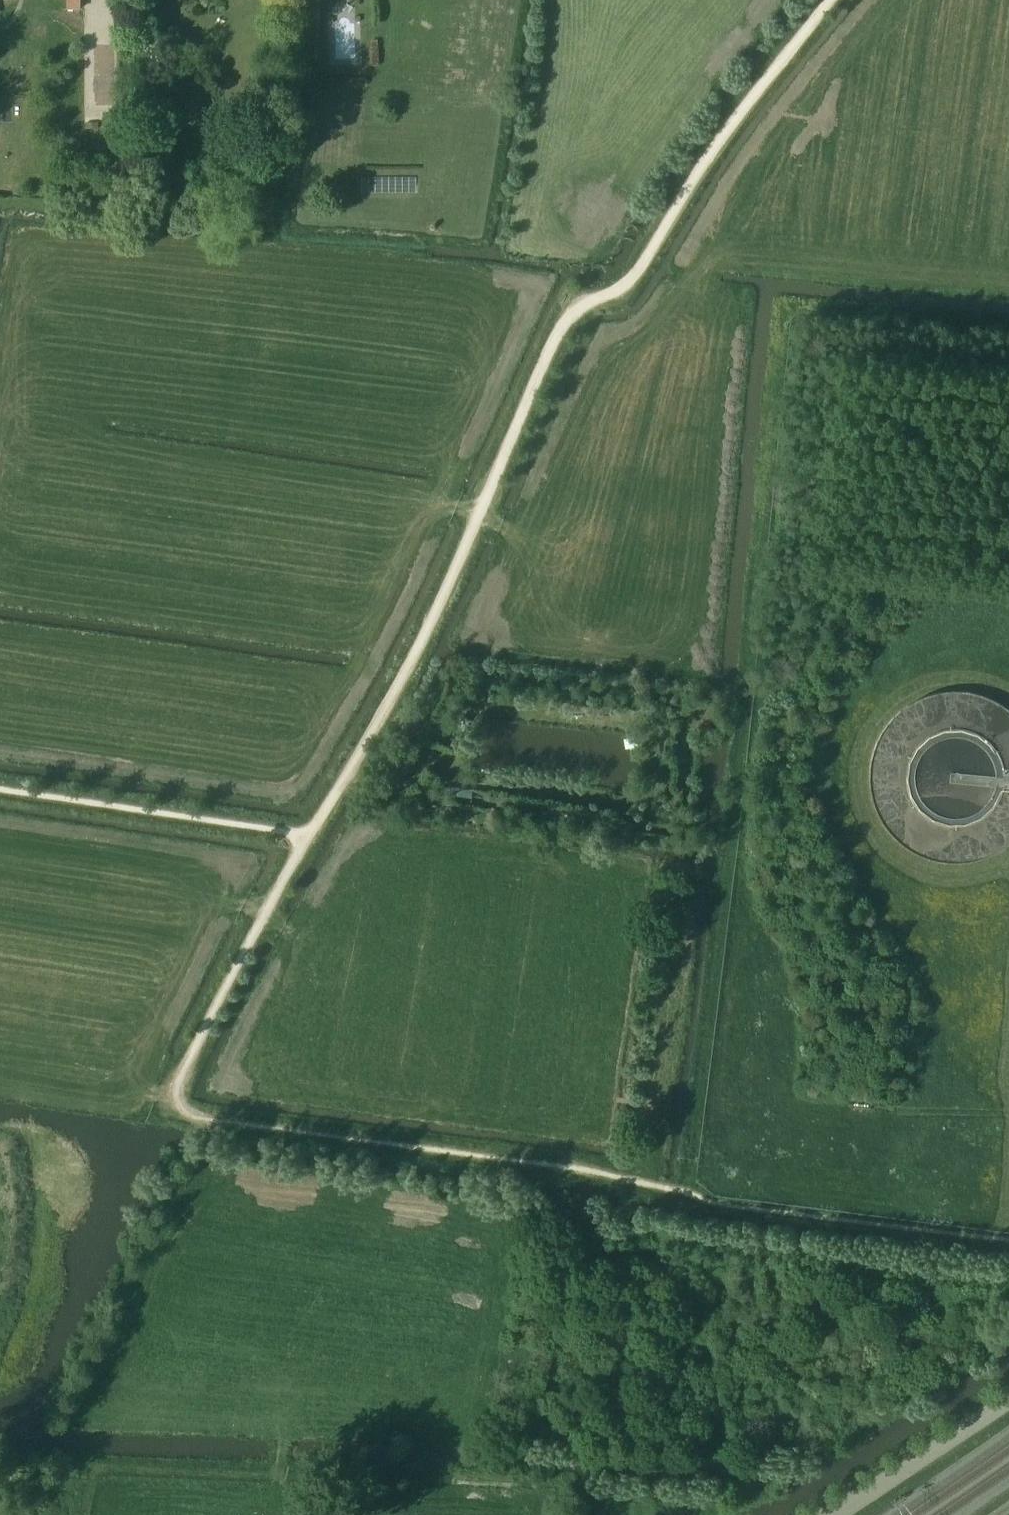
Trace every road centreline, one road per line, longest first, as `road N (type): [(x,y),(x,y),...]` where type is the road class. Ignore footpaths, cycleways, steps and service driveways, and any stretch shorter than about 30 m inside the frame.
road 1 (track): [(179,1107),(176,1089),(239,964),(427,630),(565,320),(637,273),(730,128),(833,0)]
road 2 (track): [(85,1514),(94,1466),(279,1473)]
road 3 (unclassified): [(835,1514),(1008,1398)]

